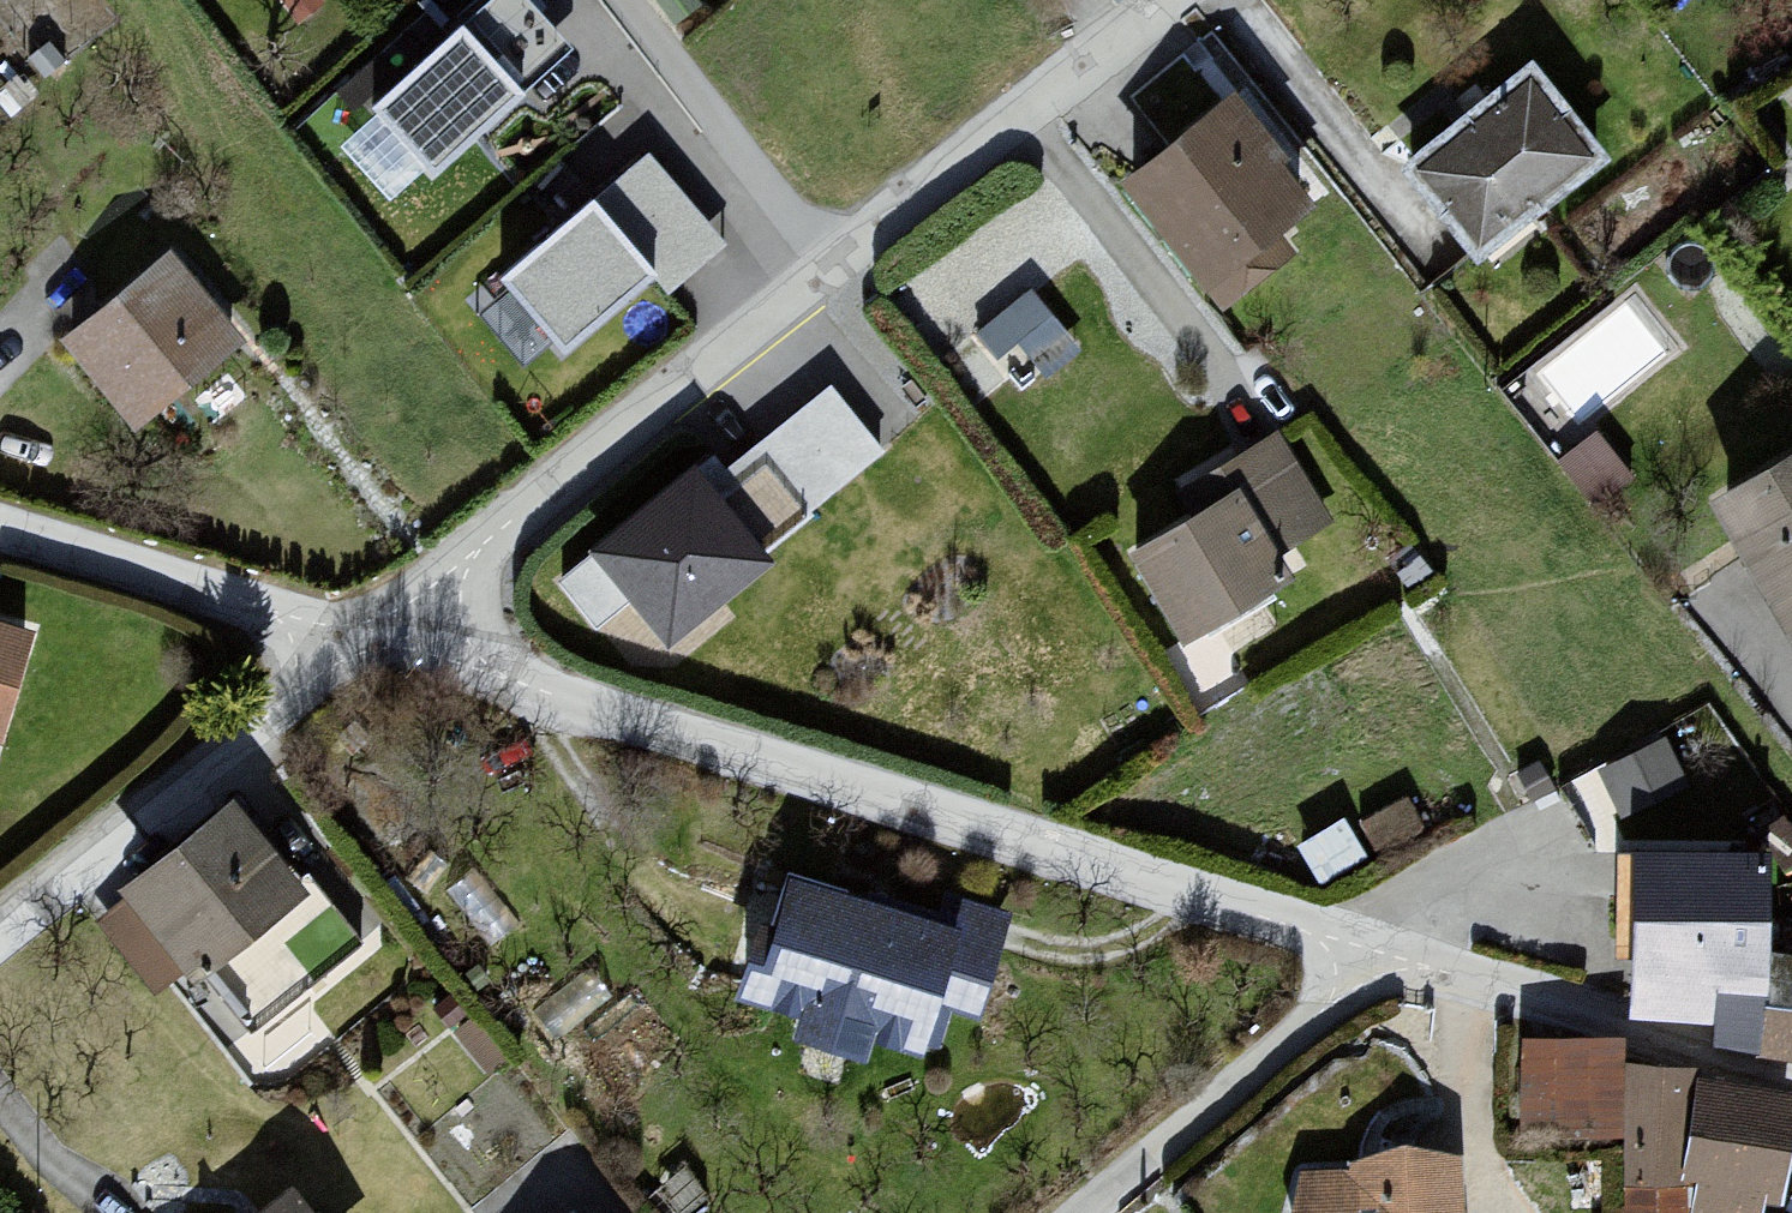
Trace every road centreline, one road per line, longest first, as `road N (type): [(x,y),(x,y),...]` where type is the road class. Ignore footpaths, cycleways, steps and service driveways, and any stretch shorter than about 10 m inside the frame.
road 1 (residential): [(398,618),(1385,948)]
road 2 (residential): [(398,618),(1176,0)]
road 3 (residential): [(398,618),(0,936)]
road 4 (residential): [(1385,948),(1791,1079)]
road 5 (residential): [(0,504),(398,618)]
road 6 (residential): [(1385,948),(1081,1212)]

